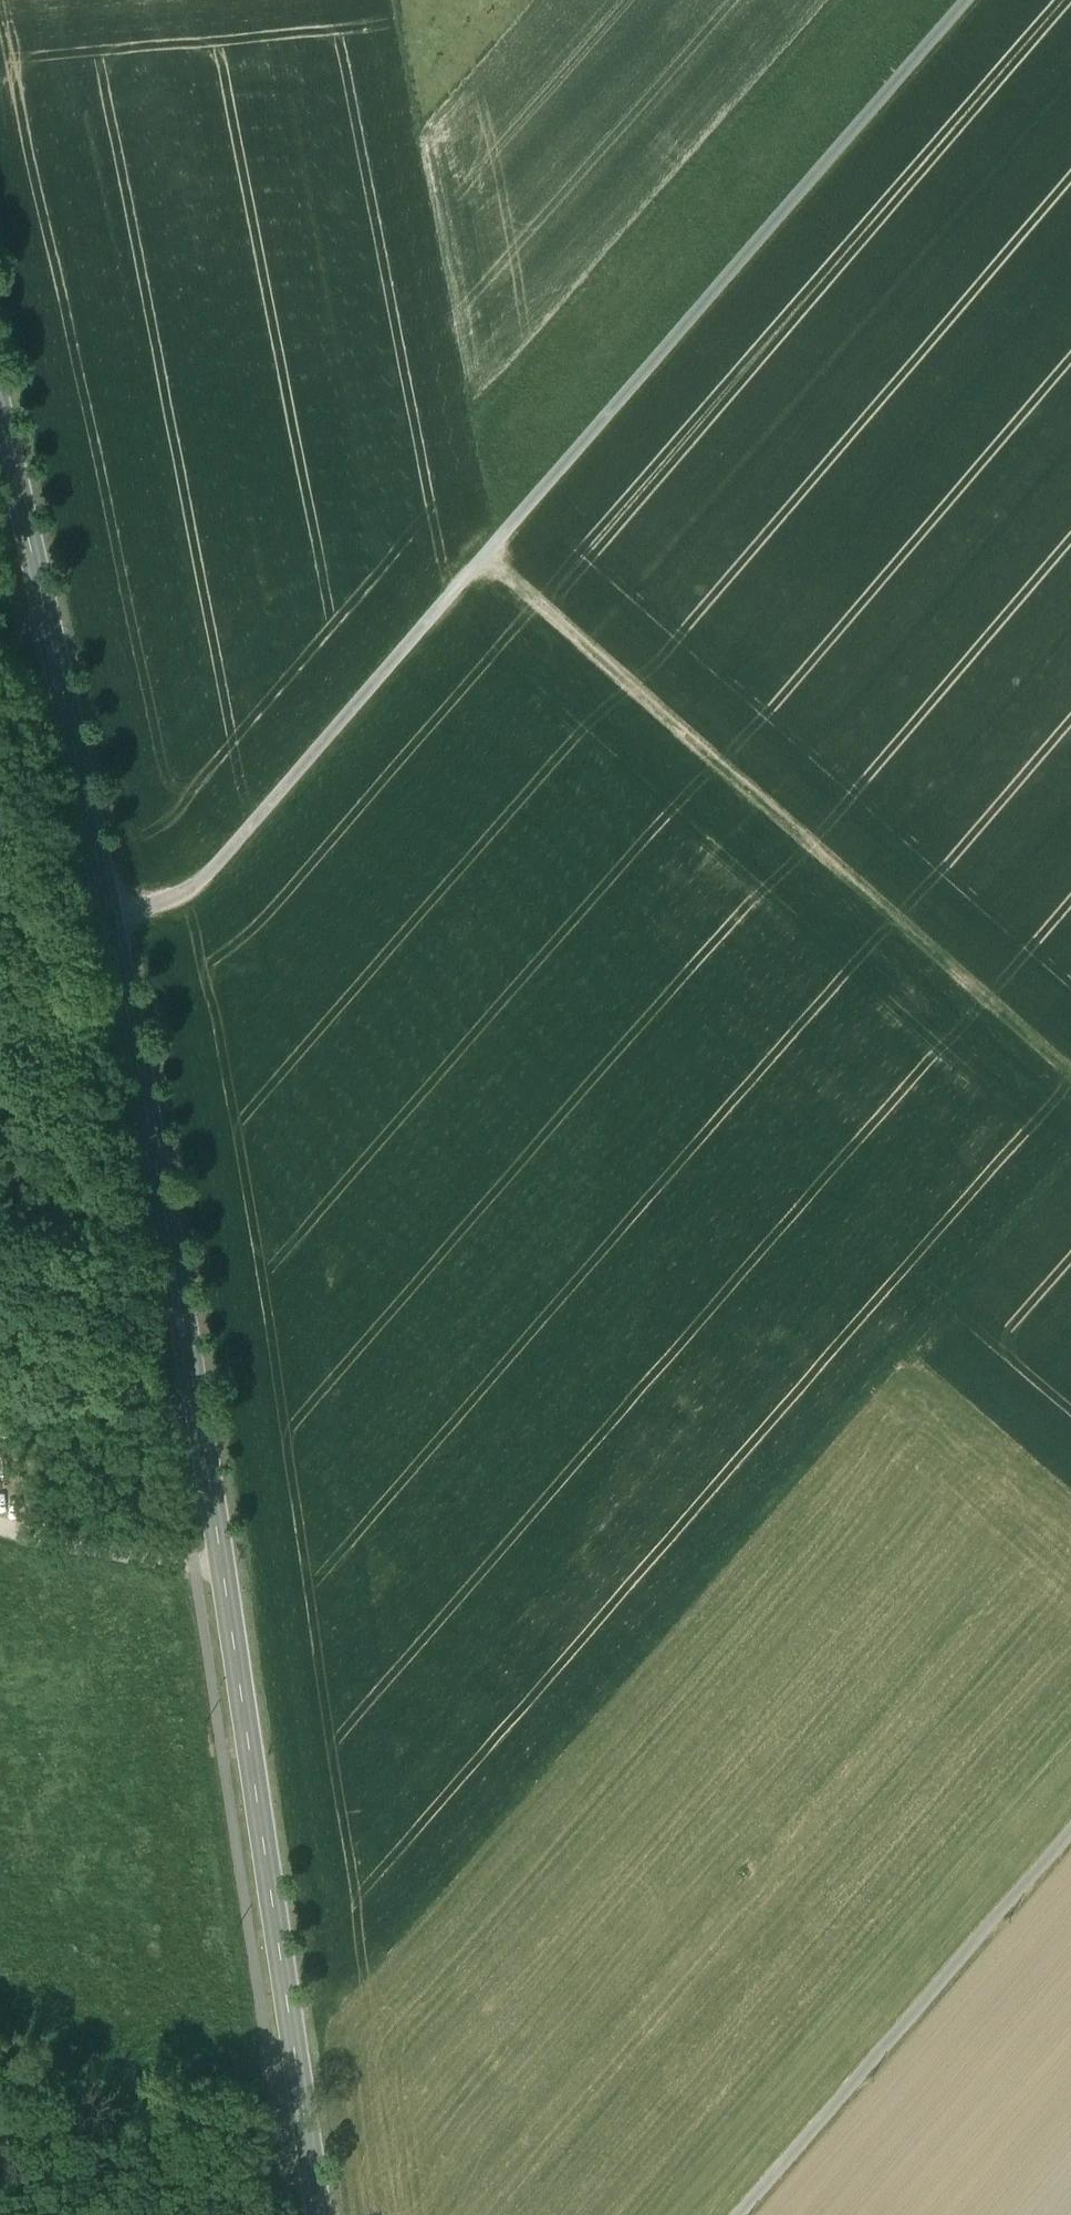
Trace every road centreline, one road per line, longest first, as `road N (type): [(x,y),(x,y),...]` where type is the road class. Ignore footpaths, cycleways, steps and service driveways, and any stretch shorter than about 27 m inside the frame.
road 1 (tertiary): [(320,2214),(226,1574),(109,917)]
road 2 (unclassified): [(109,917),(191,888),(261,817),(966,0)]
road 3 (track): [(486,557),(1070,1065)]
road 4 (unclassified): [(1070,1830),(737,2214)]
road 5 (tertiary): [(109,917),(0,430)]

